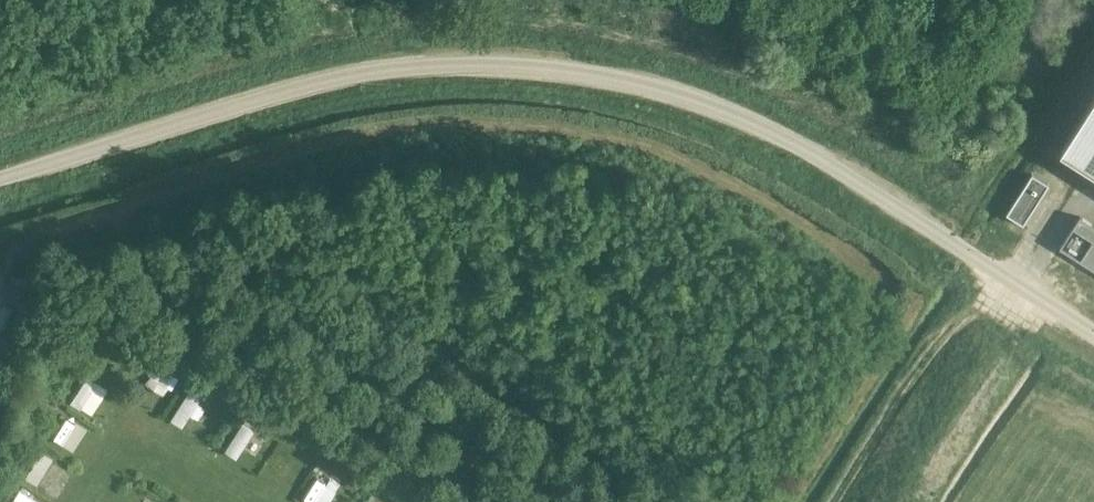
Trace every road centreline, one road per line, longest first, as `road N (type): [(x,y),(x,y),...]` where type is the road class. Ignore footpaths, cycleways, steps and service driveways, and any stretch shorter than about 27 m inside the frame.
road 1 (unclassified): [(1093,328),(900,205),(734,114),(545,71),(387,73),(293,90),(0,178)]
road 2 (track): [(918,306),(794,215),(719,174),(659,149),(510,124),(360,130),(272,155),(25,238),(0,276)]

